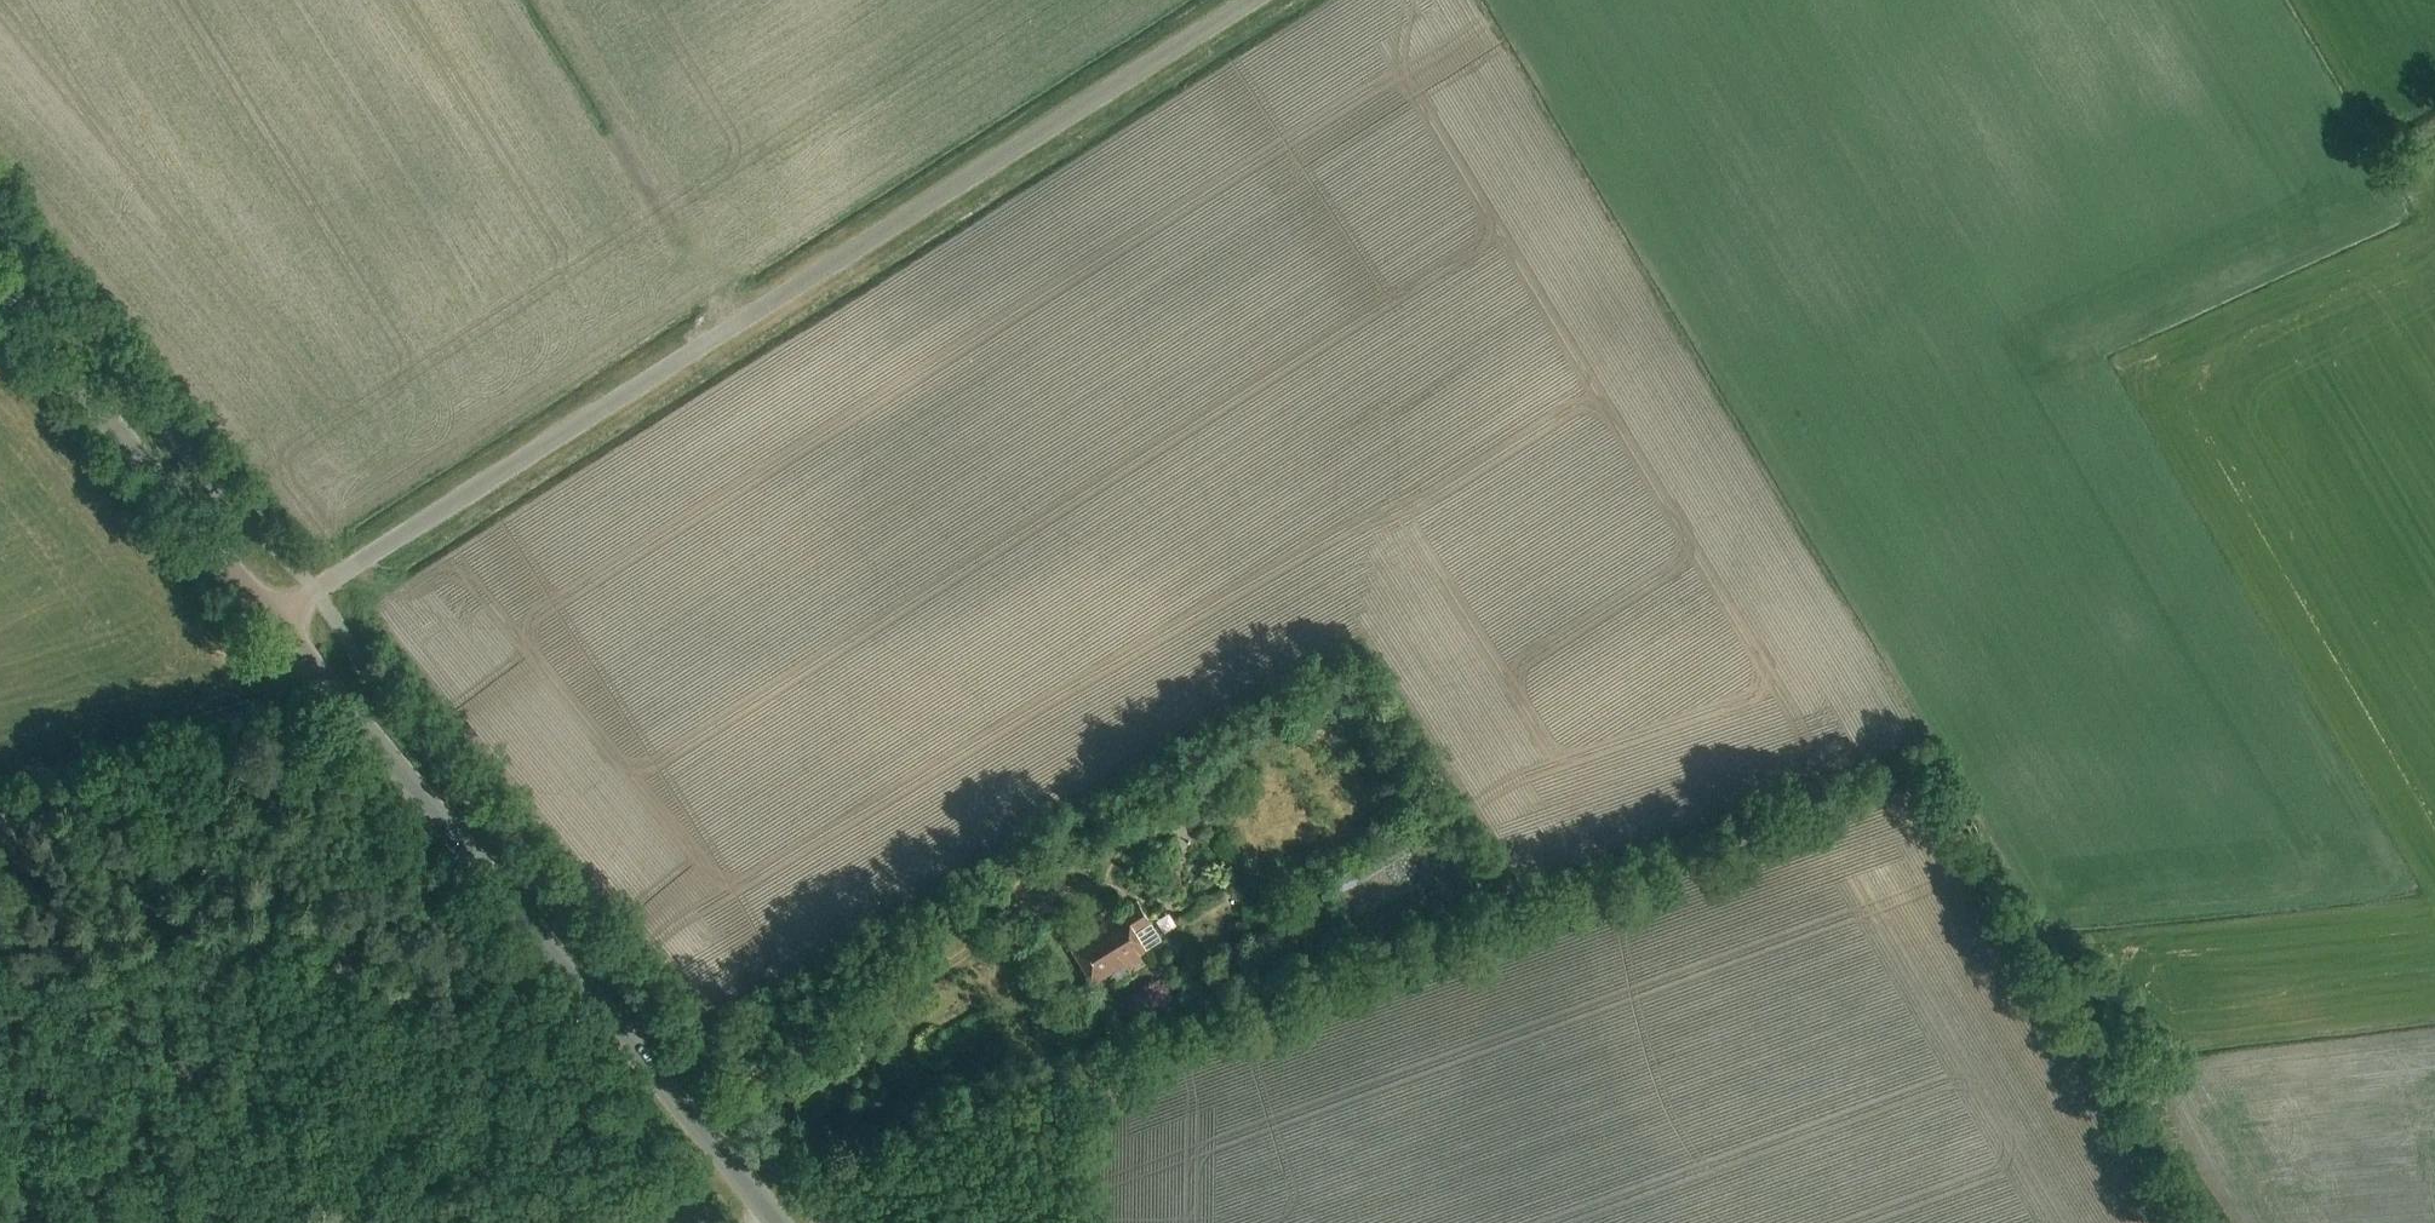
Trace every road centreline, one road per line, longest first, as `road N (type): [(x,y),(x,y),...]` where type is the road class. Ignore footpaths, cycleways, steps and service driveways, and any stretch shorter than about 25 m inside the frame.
road 1 (unclassified): [(277,629),(318,590),(1252,0)]
road 2 (tertiary): [(777,1222),(277,629)]
road 3 (tertiary): [(277,629),(0,280)]

